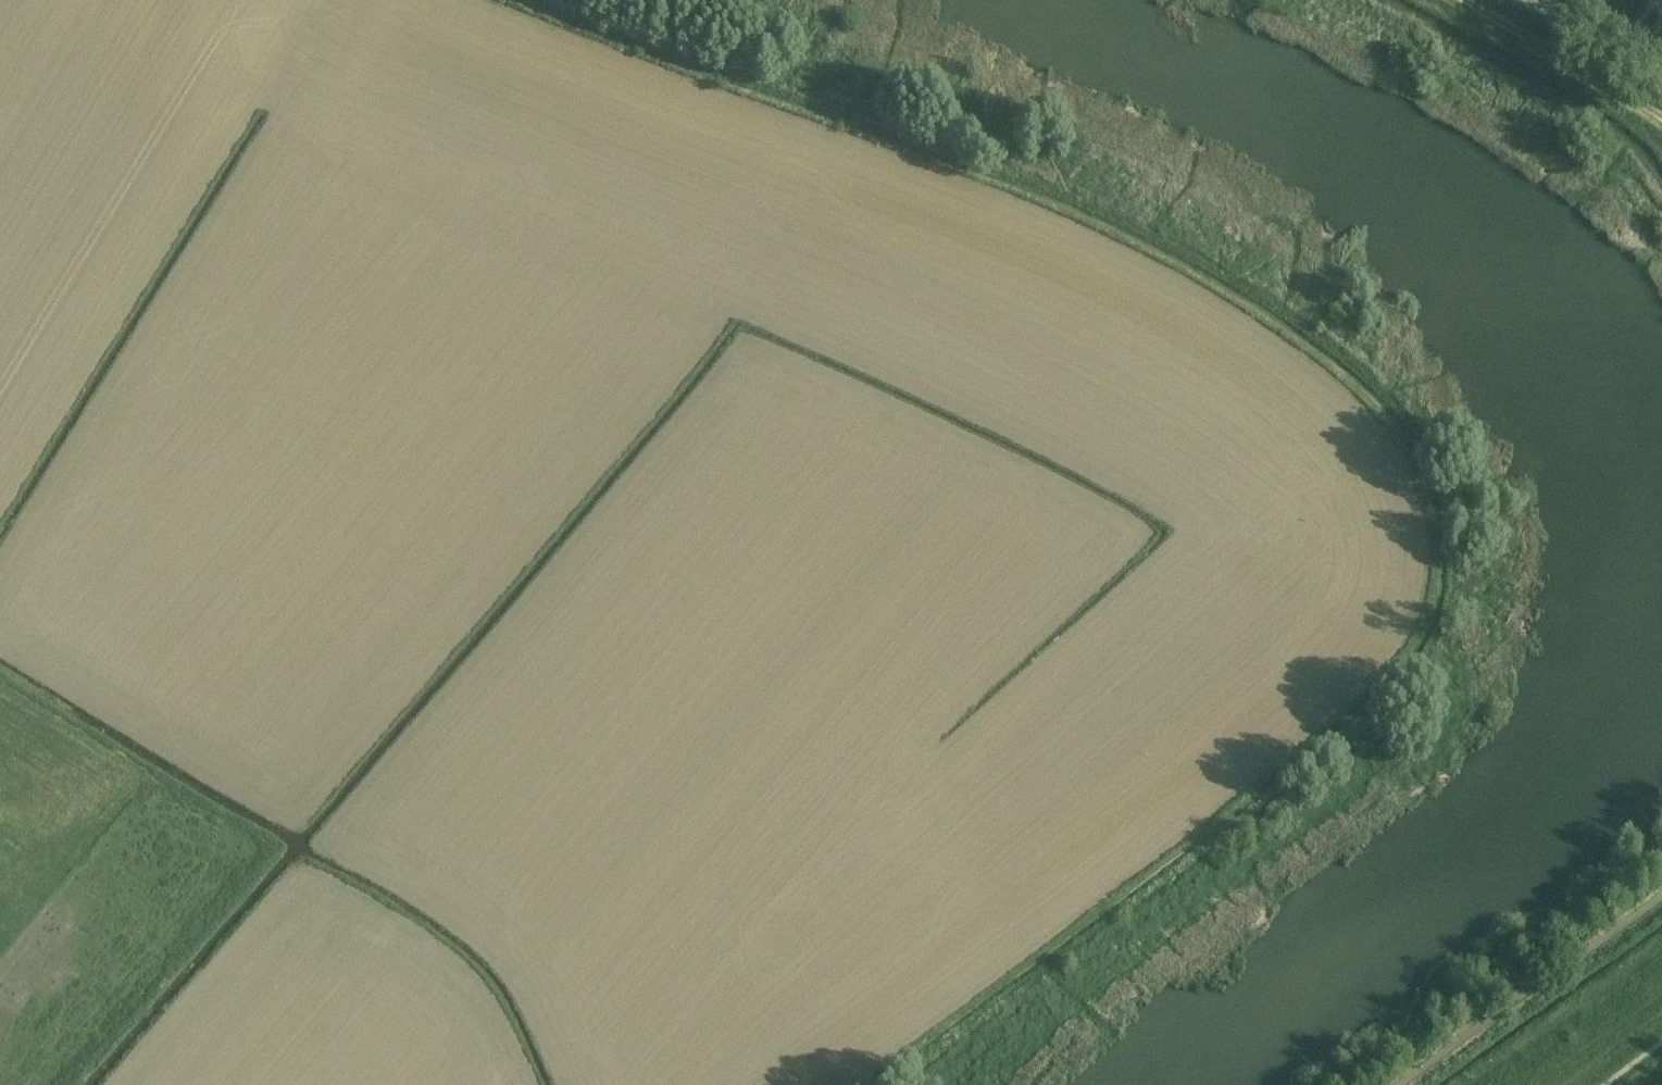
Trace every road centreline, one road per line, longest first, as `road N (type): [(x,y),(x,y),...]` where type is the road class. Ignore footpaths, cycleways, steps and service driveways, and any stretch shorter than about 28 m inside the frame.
road 1 (unclassified): [(1661,69),(1538,0)]

